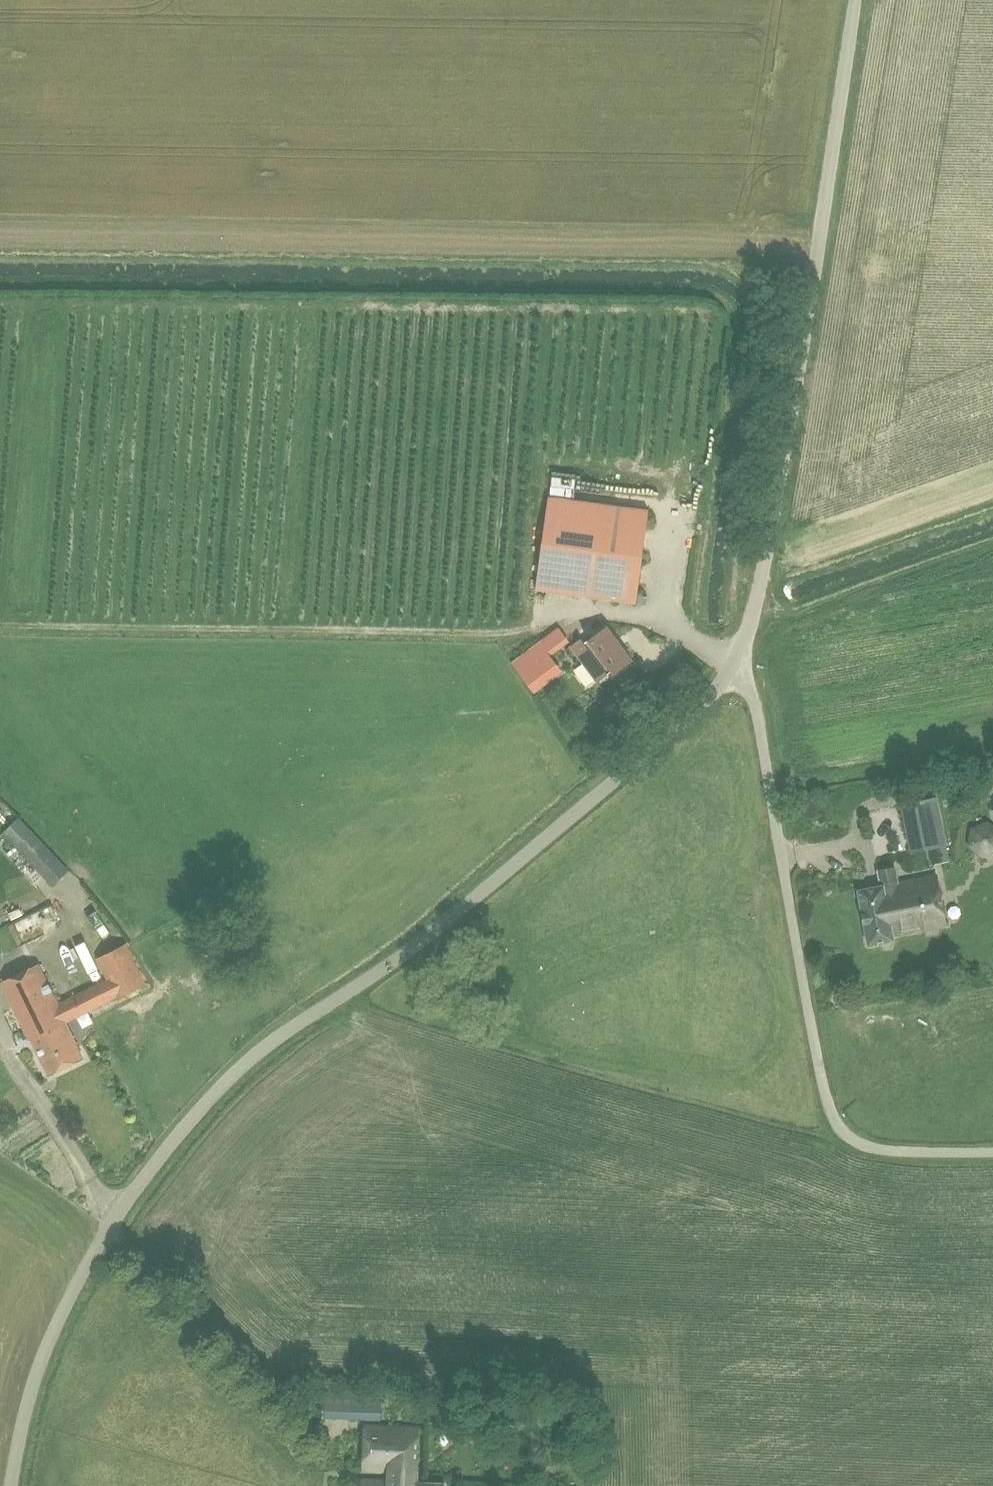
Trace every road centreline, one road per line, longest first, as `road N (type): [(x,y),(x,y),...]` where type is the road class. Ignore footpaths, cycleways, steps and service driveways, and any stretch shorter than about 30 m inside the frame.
road 1 (unclassified): [(9,1485),(46,1341),(115,1218),(207,1101),(260,1049),(375,974),(702,704),(734,664)]
road 2 (unclassified): [(734,664),(761,582),(856,0)]
road 3 (unclassified): [(992,1151),(883,1148),(839,1125),(822,1077),(751,697),(734,664)]

